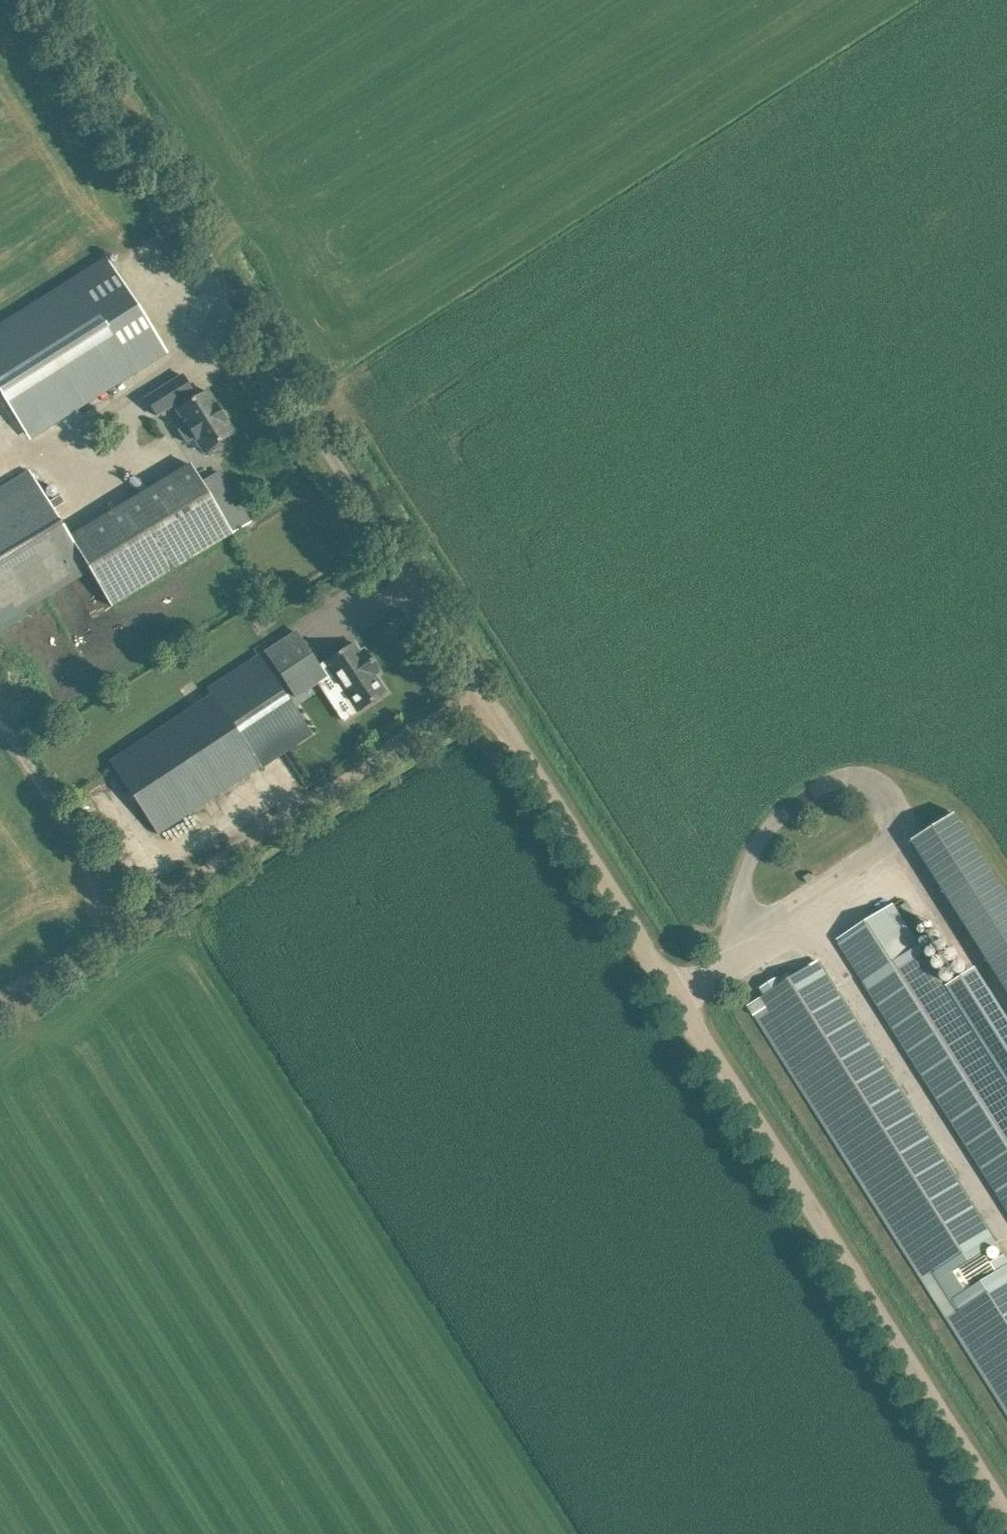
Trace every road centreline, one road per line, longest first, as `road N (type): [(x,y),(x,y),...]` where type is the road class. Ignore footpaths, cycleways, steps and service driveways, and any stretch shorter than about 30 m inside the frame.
road 1 (track): [(1006,1524),(492,705)]
road 2 (unclassified): [(492,705),(42,0)]
road 3 (track): [(0,1019),(492,705)]

